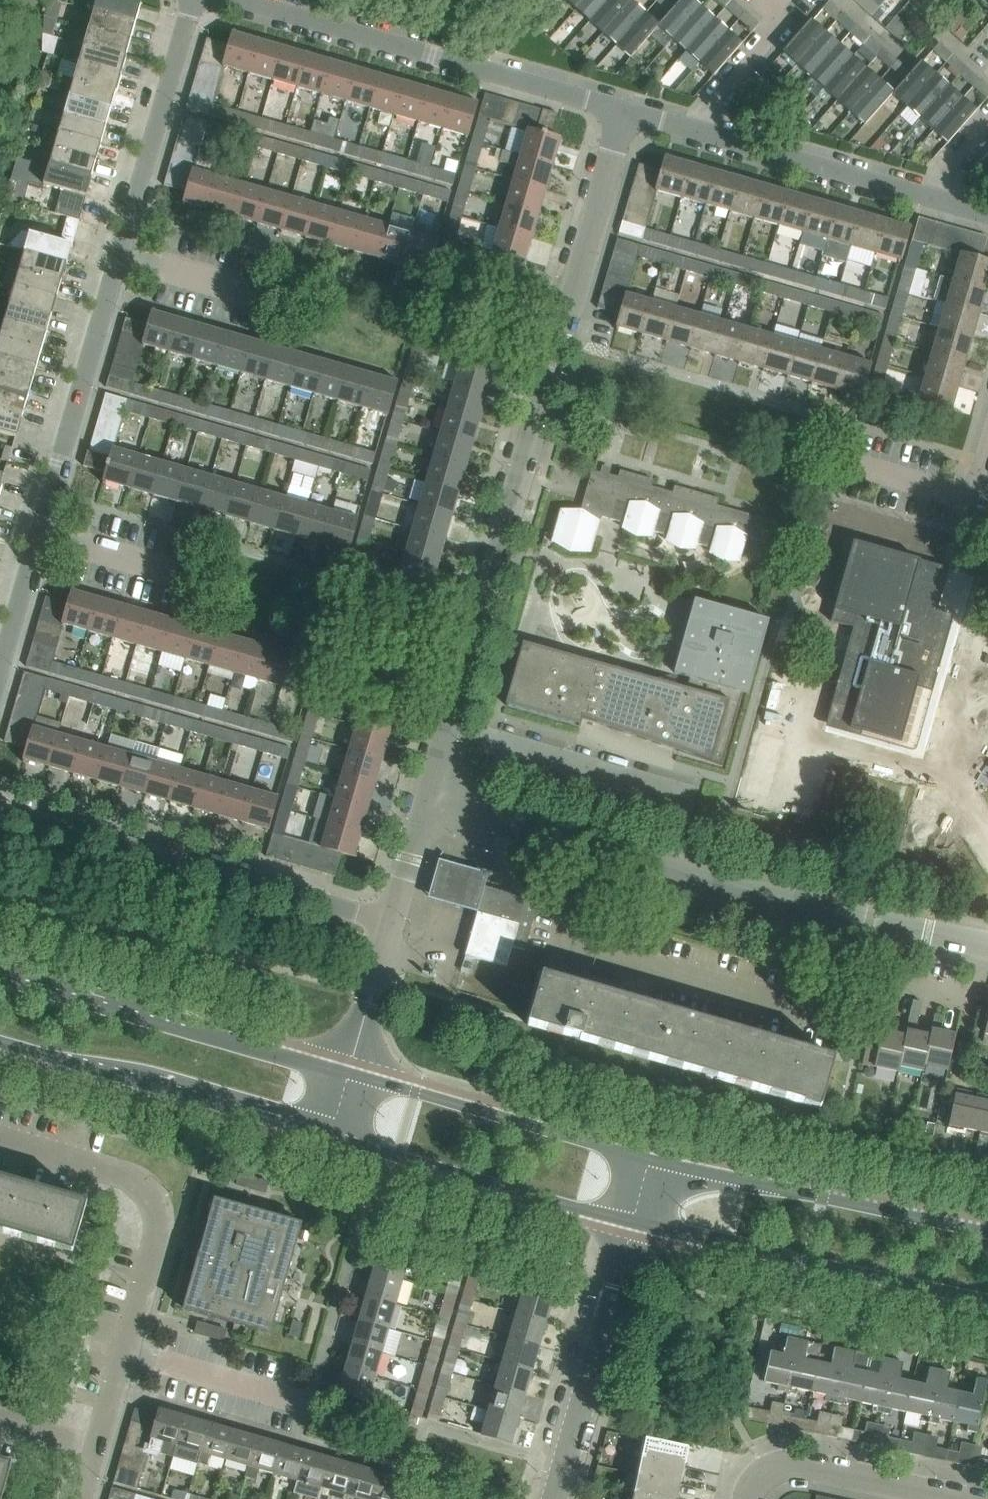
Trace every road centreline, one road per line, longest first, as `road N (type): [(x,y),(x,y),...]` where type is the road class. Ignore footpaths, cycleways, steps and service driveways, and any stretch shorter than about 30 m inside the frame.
road 1 (residential): [(430,804),(627,114)]
road 2 (residential): [(93,1457),(157,1219),(148,1195),(127,1176),(0,1139)]
road 3 (residential): [(627,114),(235,0)]
road 4 (residential): [(392,923),(0,811)]
road 5 (residential): [(987,946),(603,855)]
road 6 (residential): [(987,216),(627,114)]
road 7 (tertiary): [(633,1222),(987,1299)]
road 8 (tertiary): [(346,1074),(0,970)]
road 9 (residential): [(844,1016),(585,944),(603,855)]
road 10 (tertiary): [(987,1234),(649,1164)]
road 11 (tertiary): [(0,1039),(328,1133)]
road 12 (tertiary): [(328,1133),(633,1222)]
road 13 (tertiary): [(649,1164),(346,1074)]
road 14 (residential): [(41,530),(121,253)]
road 15 (residential): [(555,1498),(633,1222)]
road 16 (residential): [(121,253),(190,0)]
road 17 (residential): [(749,1498),(765,1474),(782,1467),(948,1498)]
road 18 (residential): [(603,855),(430,804)]
road 19 (residential): [(346,1074),(392,923)]
road 20 (residential): [(0,669),(41,530)]
road 21 (unclassified): [(259,294),(121,253)]
road 22 (unclassified): [(178,571),(41,530)]
road 23 (residential): [(392,923),(430,804)]

